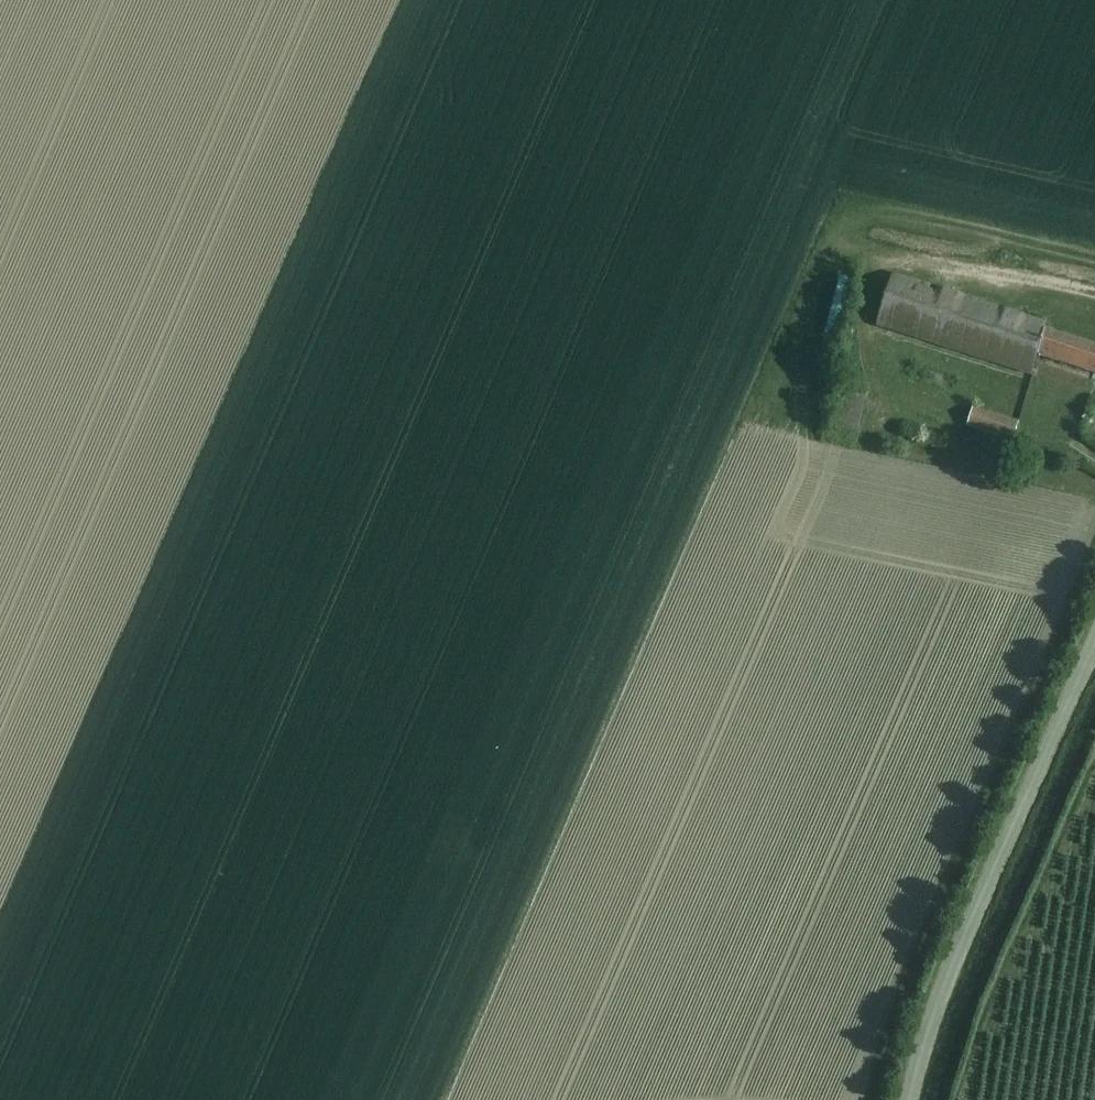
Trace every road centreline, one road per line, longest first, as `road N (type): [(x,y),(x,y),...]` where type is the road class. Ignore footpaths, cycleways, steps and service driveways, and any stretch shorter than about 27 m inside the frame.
road 1 (unclassified): [(911,1099),(919,1059),(985,889),(1094,645)]

